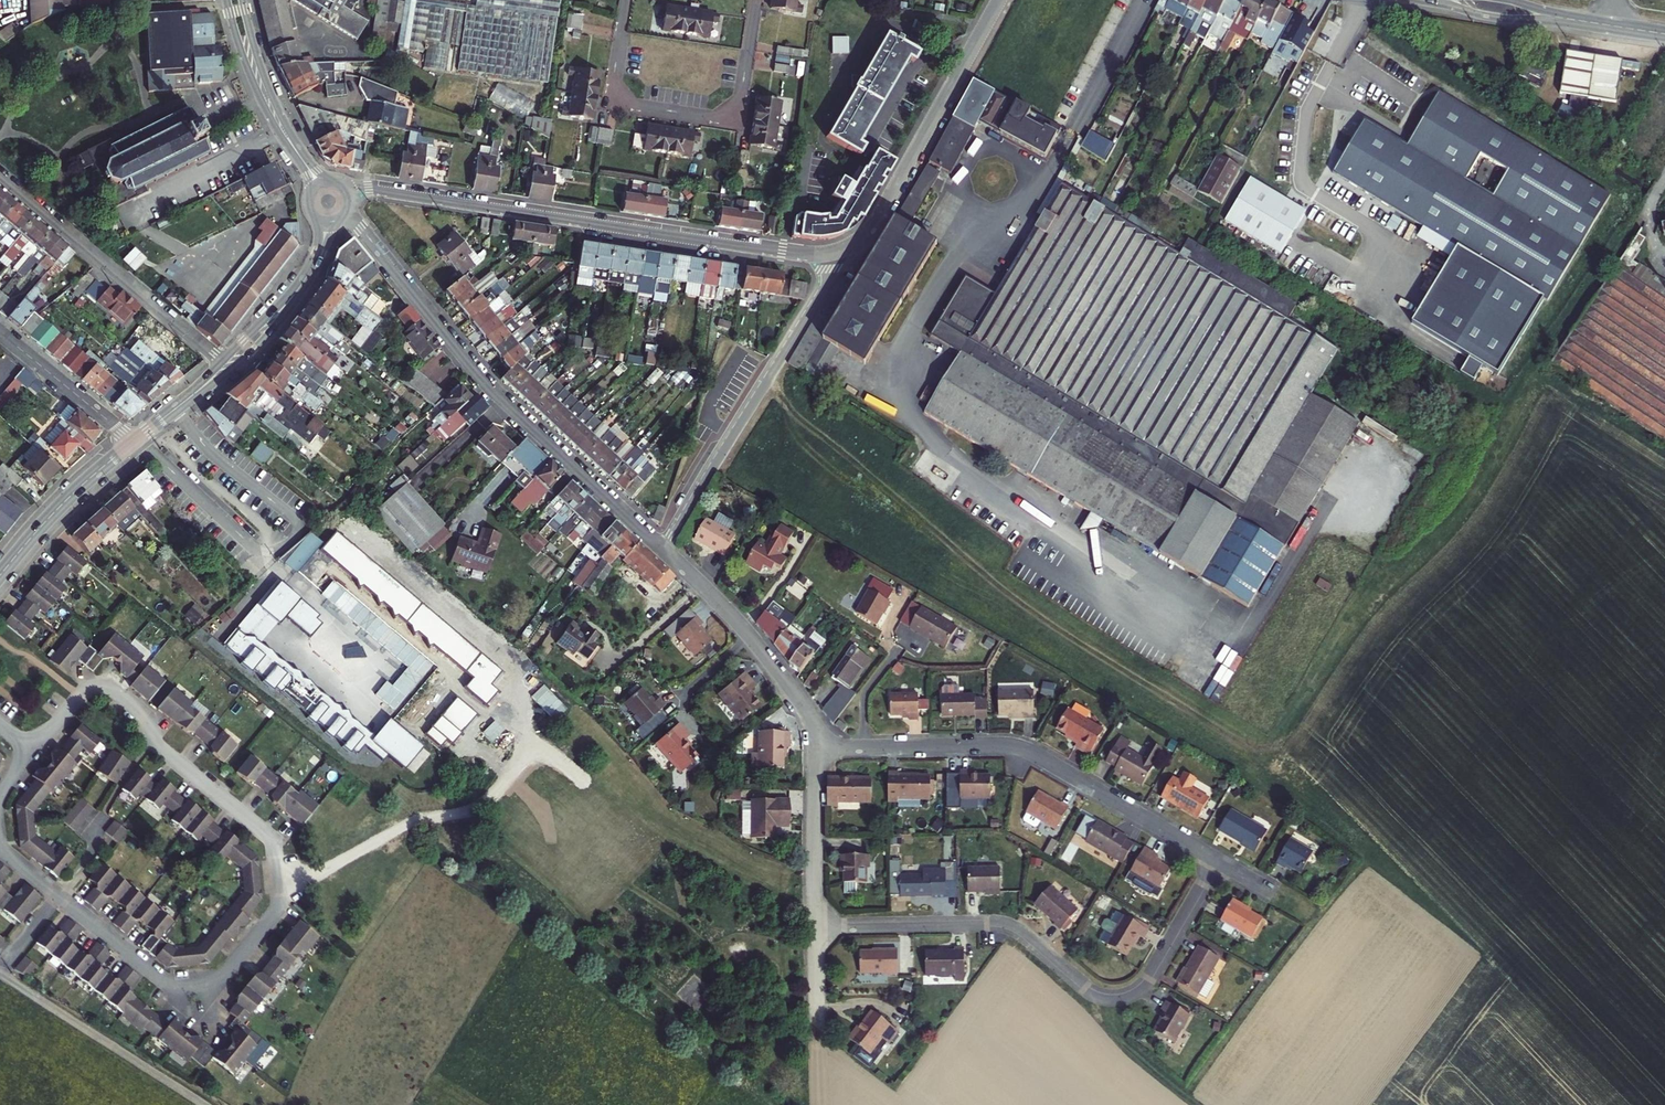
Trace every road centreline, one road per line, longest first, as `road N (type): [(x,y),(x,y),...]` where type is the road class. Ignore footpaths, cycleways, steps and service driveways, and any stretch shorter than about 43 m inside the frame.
road 1 (residential): [(59,895),(167,983),(201,988),(274,912),(276,851),(267,835),(163,749),(142,711),(118,690),(81,693),(33,751)]
road 2 (residential): [(816,927),(1000,924),(1026,935),(1094,994),(1122,998),(1151,976),(1216,862)]
road 3 (residential): [(839,252),(783,251),(373,189),(350,193)]
road 4 (residential): [(349,214),(487,384),(663,550)]
road 5 (residential): [(1216,862),(1021,749),(864,748)]
road 6 (residential): [(663,550),(830,279),(839,252)]
road 7 (residential): [(755,0),(738,100),(712,117),(624,102),(613,85),(625,0)]
road 8 (residential): [(839,252),(877,222),(1000,0)]
road 9 (residential): [(0,179),(227,366)]
road 10 (residential): [(0,978),(200,1104)]
road 11 (residential): [(1448,0),(1664,33)]
road 12 (secondary): [(226,0),(263,103),(305,170),(307,195)]
road 13 (secondary): [(330,180),(285,123),(243,0)]
road 14 (secondary): [(0,576),(77,490),(134,443)]
road 15 (residential): [(816,927),(816,749)]
road 16 (secondary): [(227,366),(297,290),(325,225)]
road 17 (residential): [(0,332),(134,443)]
road 18 (residential): [(750,635),(801,701),(816,749)]
road 19 (residential): [(663,550),(750,635)]
road 20 (secondary): [(134,443),(227,366)]

